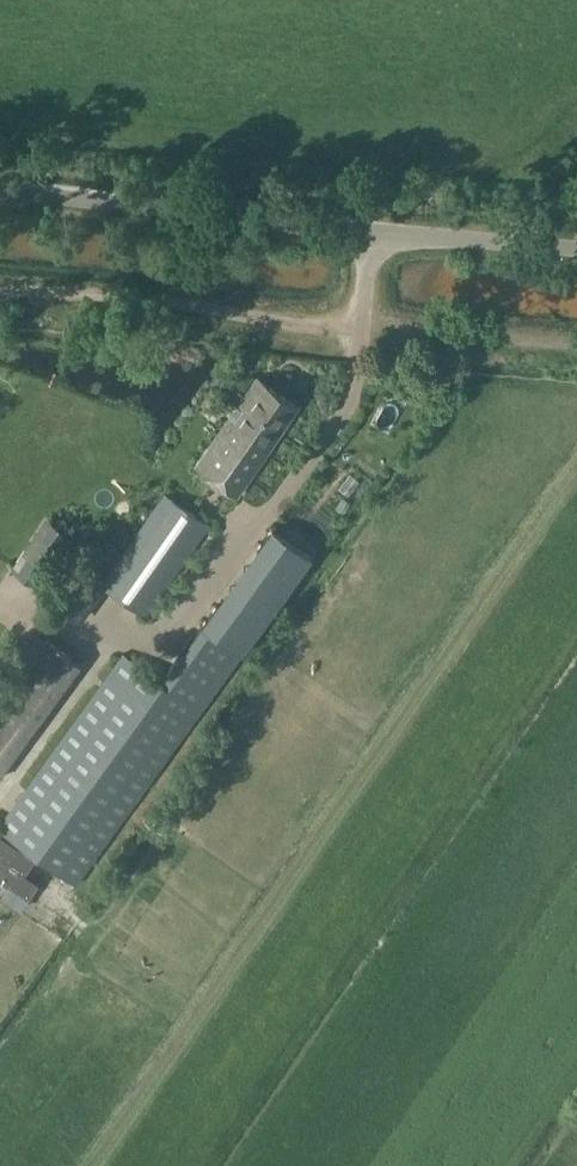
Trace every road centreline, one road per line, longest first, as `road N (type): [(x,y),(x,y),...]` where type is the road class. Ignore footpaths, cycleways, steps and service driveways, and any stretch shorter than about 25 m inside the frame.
road 1 (unclassified): [(576,250),(0,196)]
road 2 (track): [(0,294),(576,345)]
road 3 (track): [(107,650),(0,793)]
road 4 (track): [(160,650),(107,650),(0,605)]

